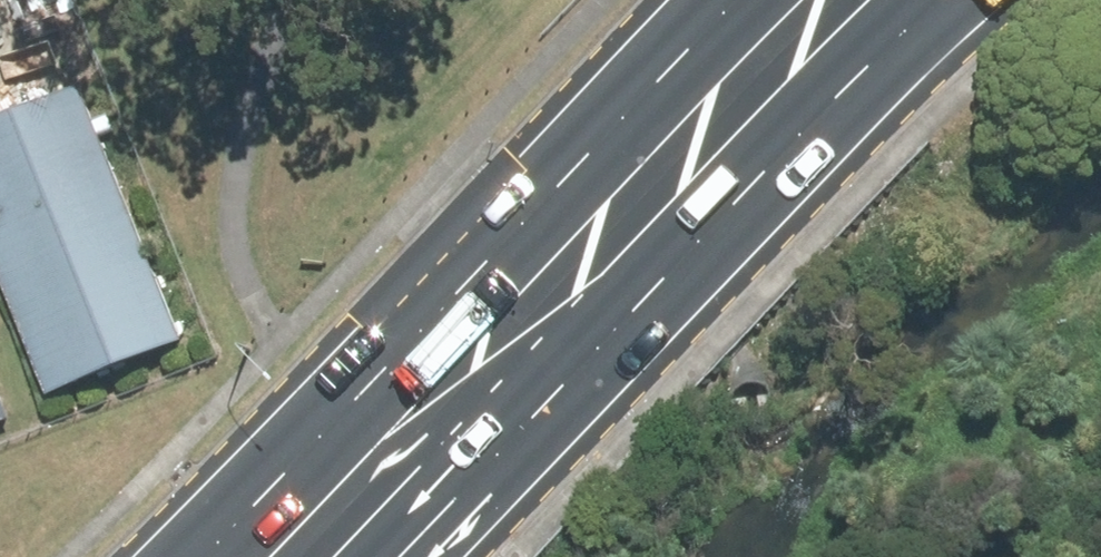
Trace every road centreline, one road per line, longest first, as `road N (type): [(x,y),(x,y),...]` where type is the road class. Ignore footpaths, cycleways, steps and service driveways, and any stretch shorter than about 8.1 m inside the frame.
road 1 (primary): [(213,556),(365,418),(763,0)]
road 2 (primary): [(937,0),(659,278),(422,556)]

